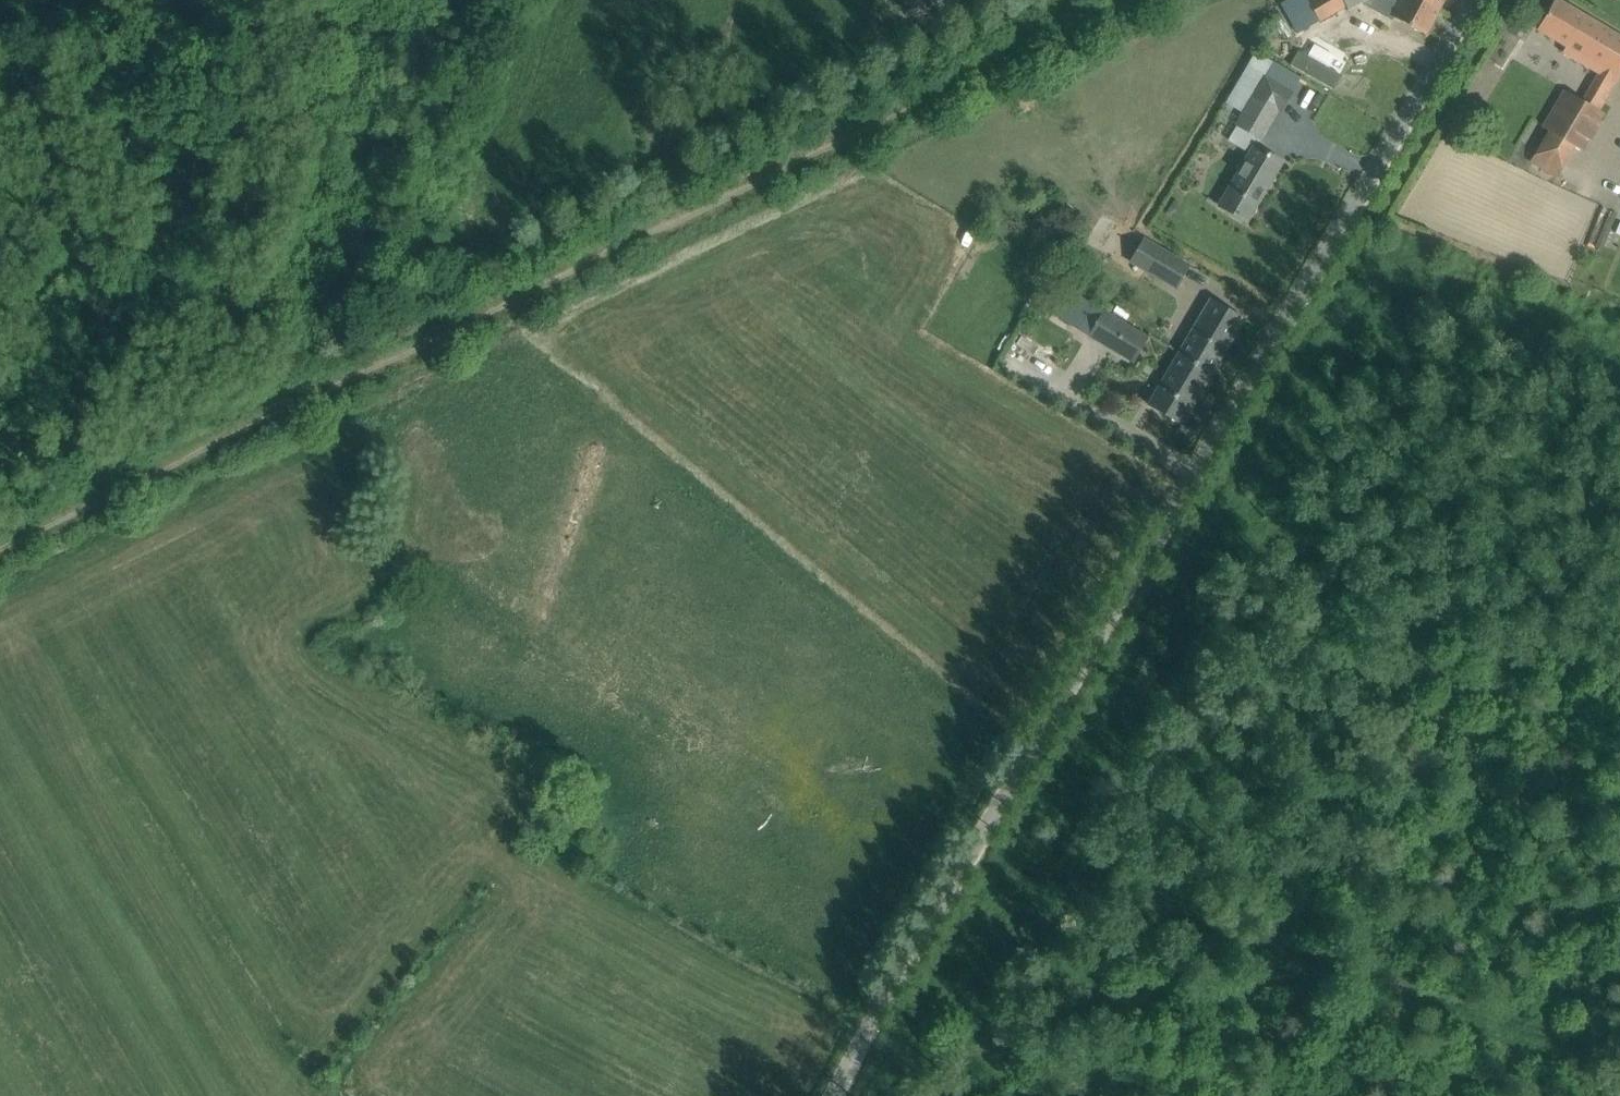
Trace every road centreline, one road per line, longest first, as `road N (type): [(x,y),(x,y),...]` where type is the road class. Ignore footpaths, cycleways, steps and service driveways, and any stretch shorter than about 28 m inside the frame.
road 1 (unclassified): [(845,1095),(1476,0)]

